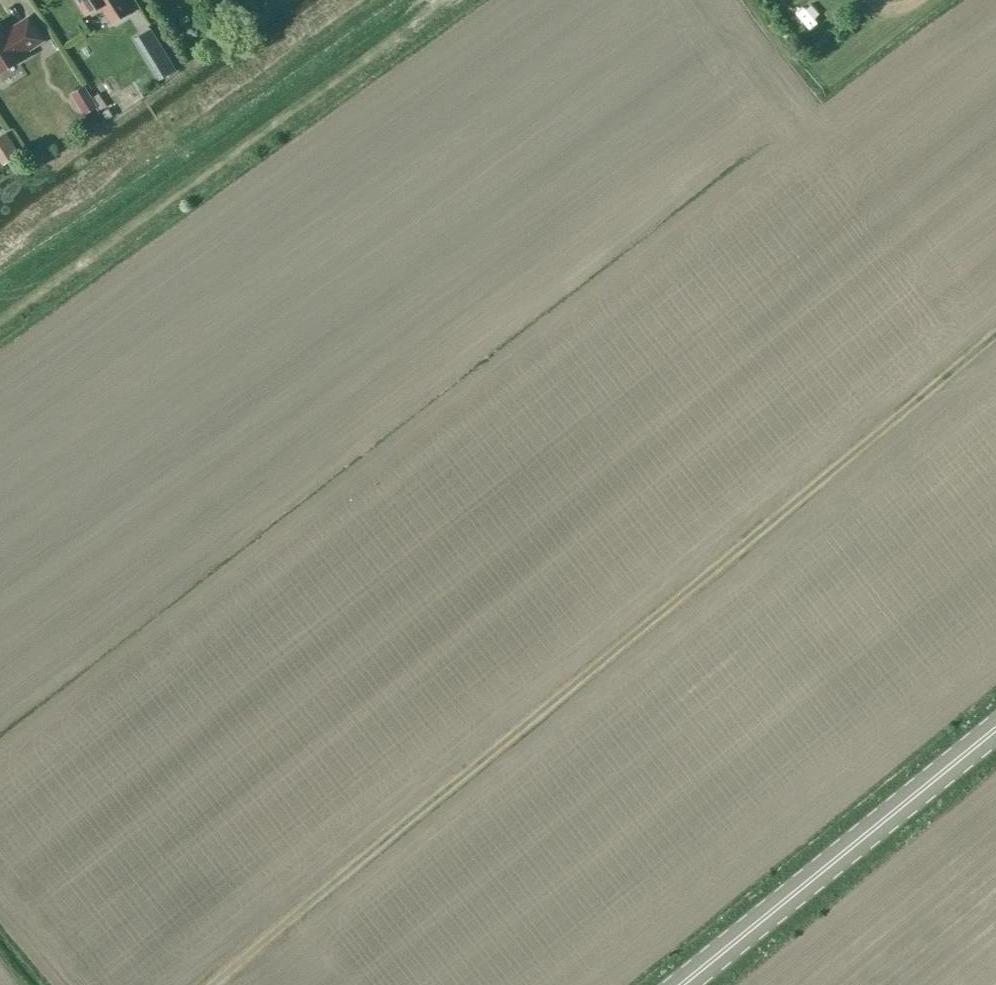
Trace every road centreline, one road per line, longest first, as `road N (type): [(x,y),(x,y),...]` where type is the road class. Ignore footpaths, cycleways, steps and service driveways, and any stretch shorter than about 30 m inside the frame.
road 1 (tertiary): [(680,984),(995,727)]

